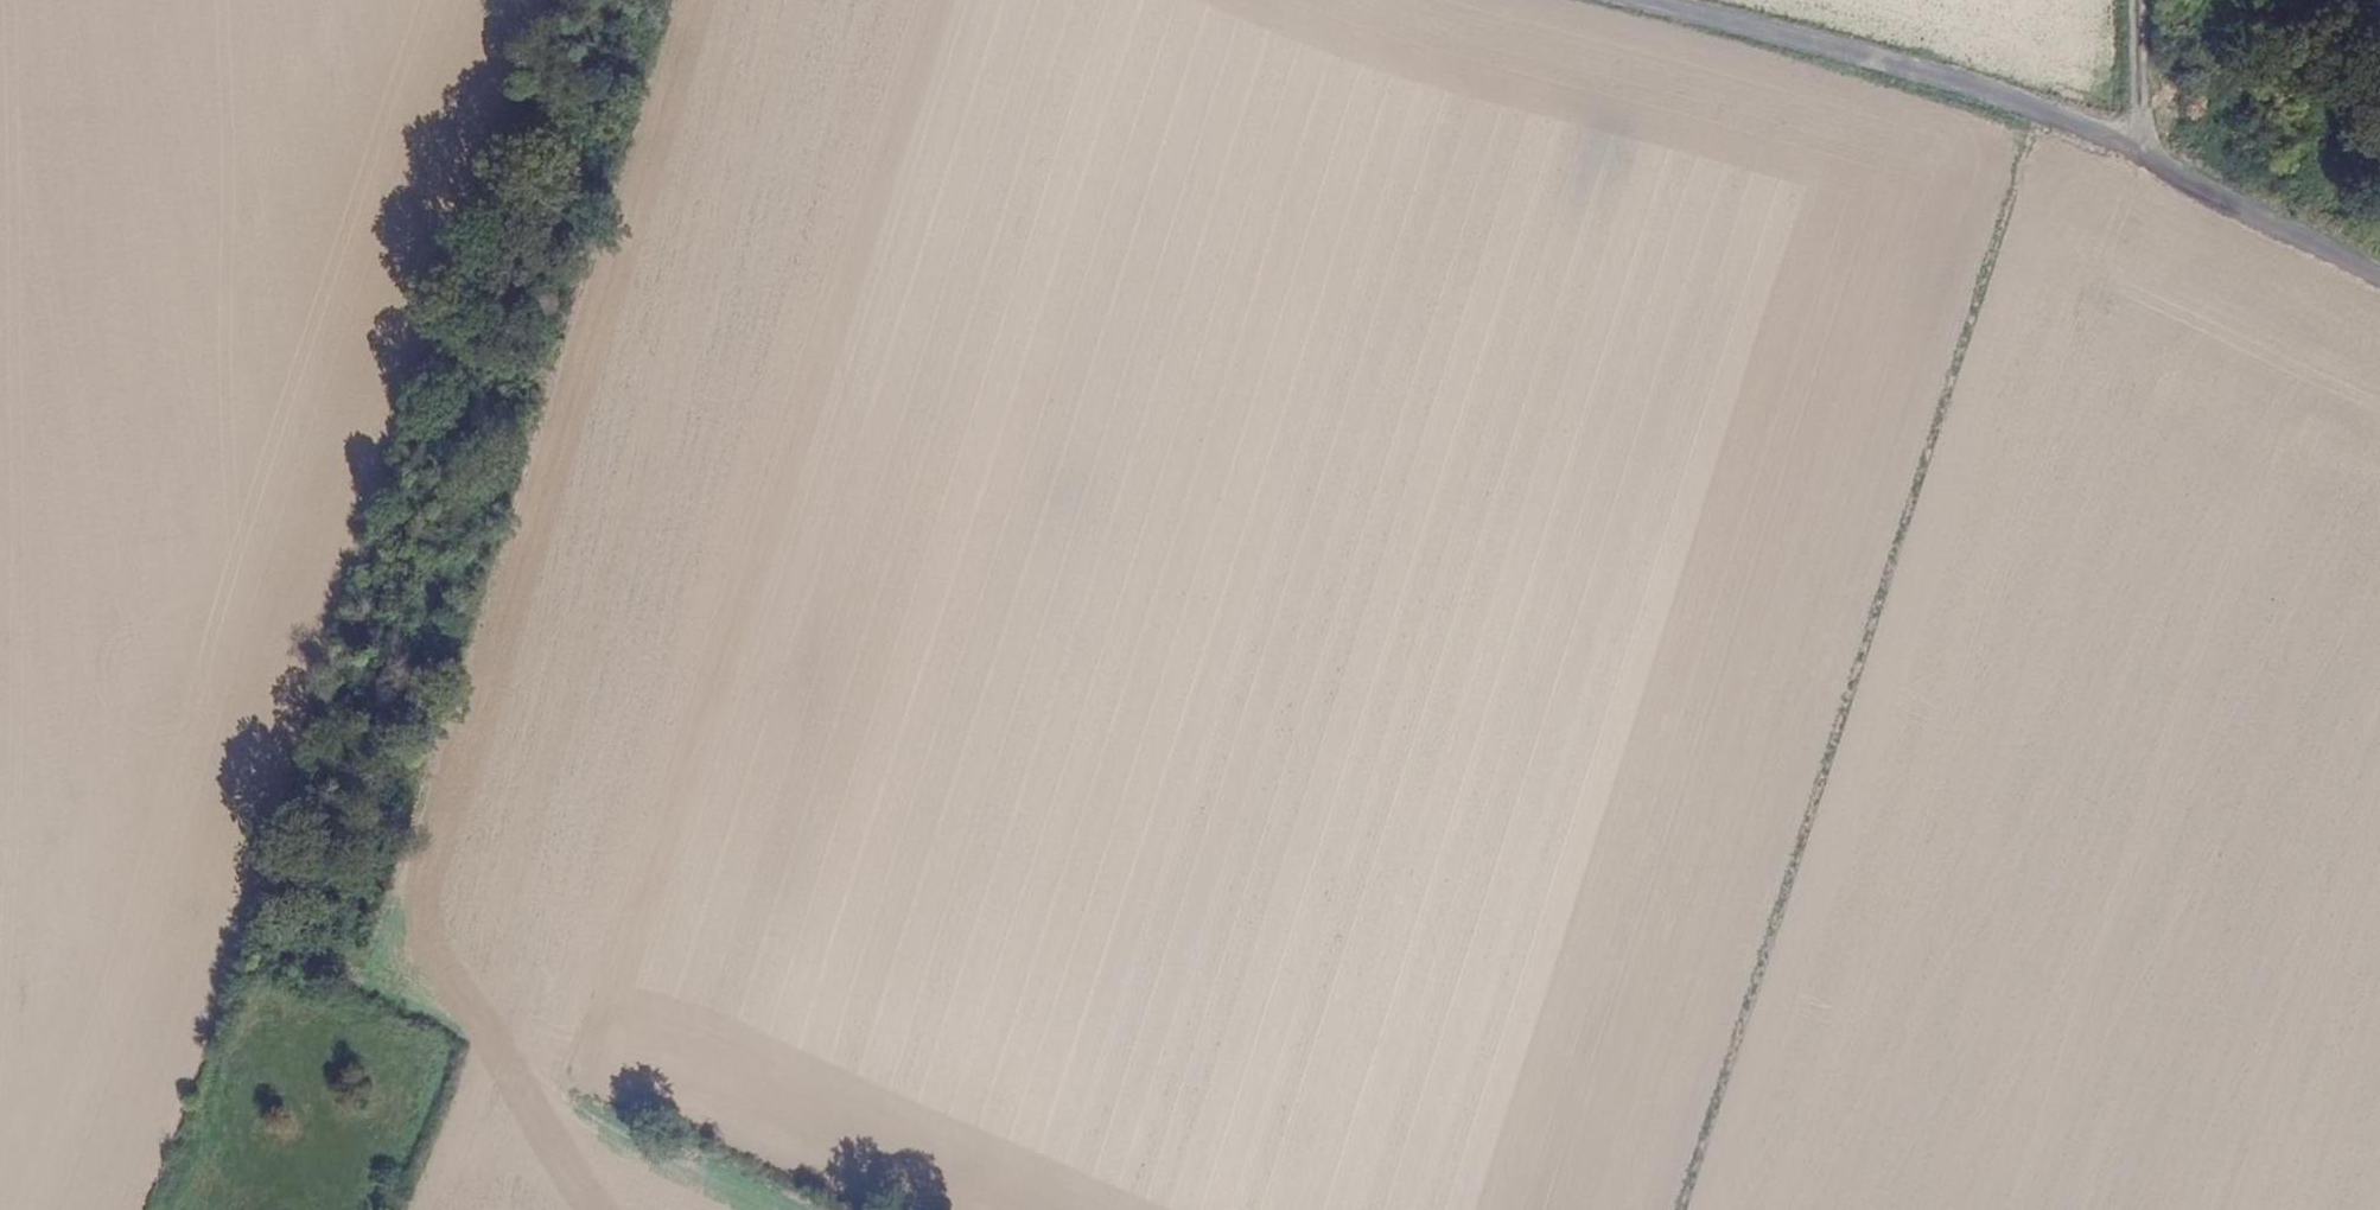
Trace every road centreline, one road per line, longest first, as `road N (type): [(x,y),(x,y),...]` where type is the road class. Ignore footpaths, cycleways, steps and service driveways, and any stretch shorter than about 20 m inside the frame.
road 1 (track): [(2379,274),(2139,152),(1906,69),(1658,0)]
road 2 (track): [(2139,152),(2140,0)]

